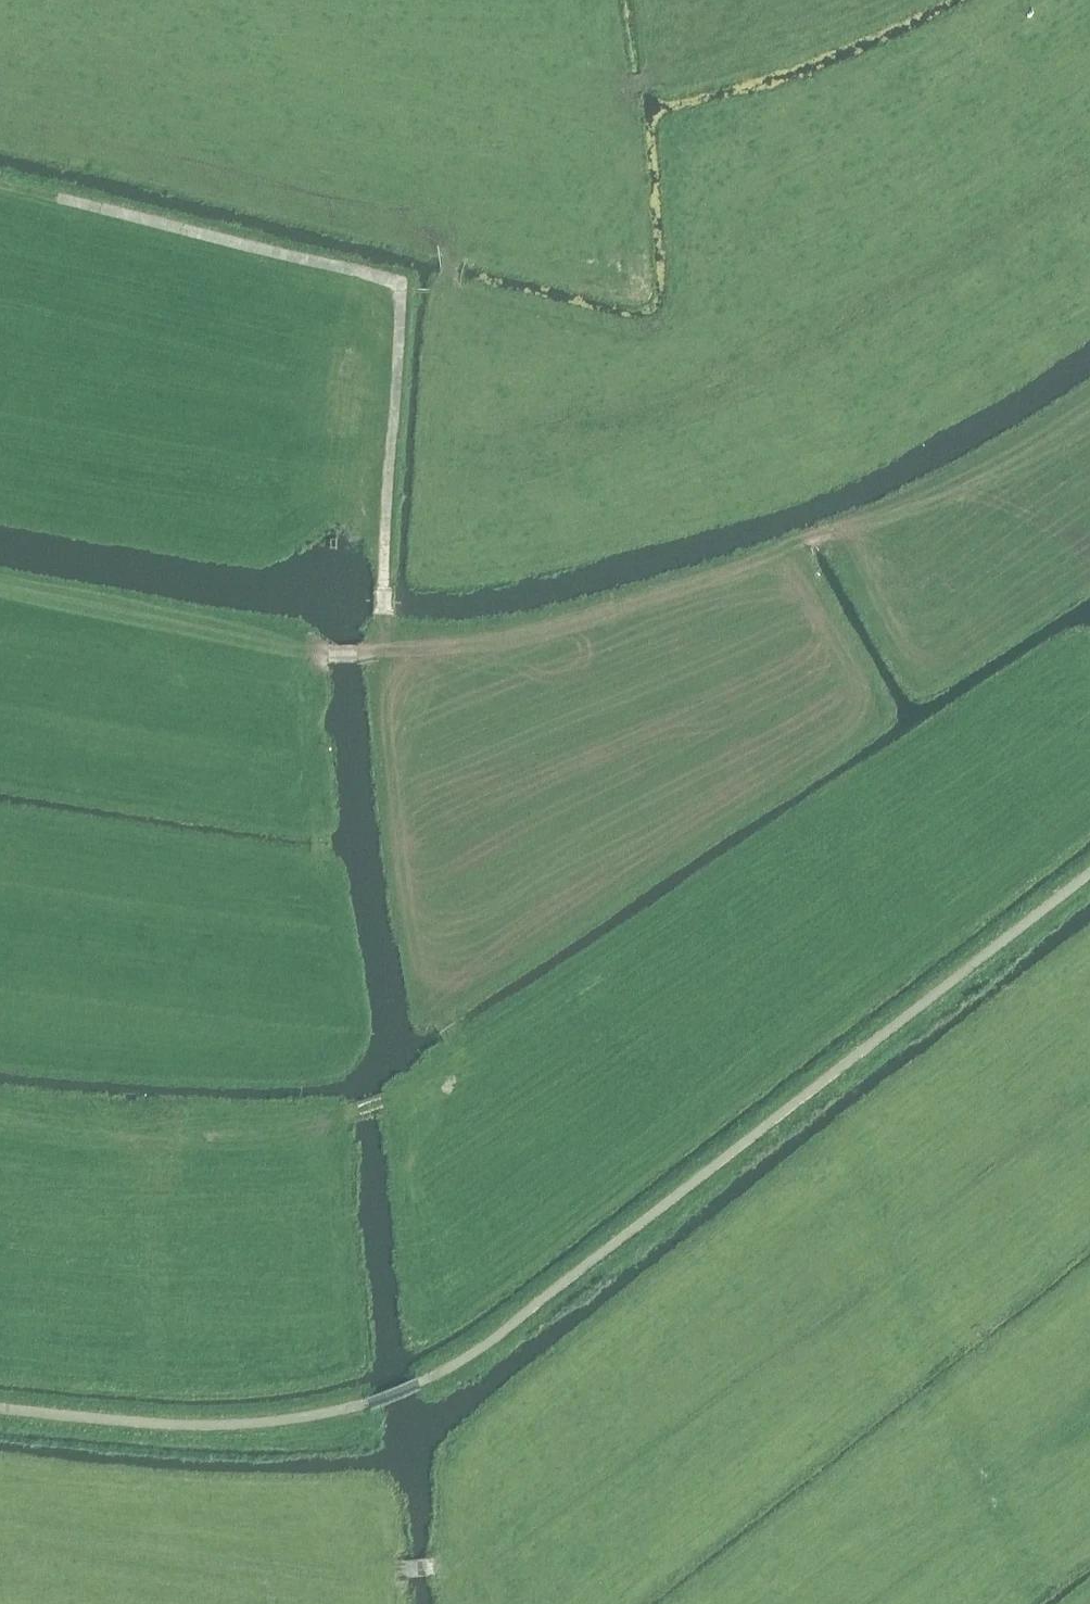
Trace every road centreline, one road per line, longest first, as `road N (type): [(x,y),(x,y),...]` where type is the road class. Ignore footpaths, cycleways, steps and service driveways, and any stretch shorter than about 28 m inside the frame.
road 1 (track): [(379,654),(405,301),(393,282),(0,183)]
road 2 (track): [(379,654),(469,653),(576,632),(941,496),(1089,573)]
road 3 (track): [(349,1112),(385,1103),(450,1055),(452,1037),(423,992),(379,654)]

